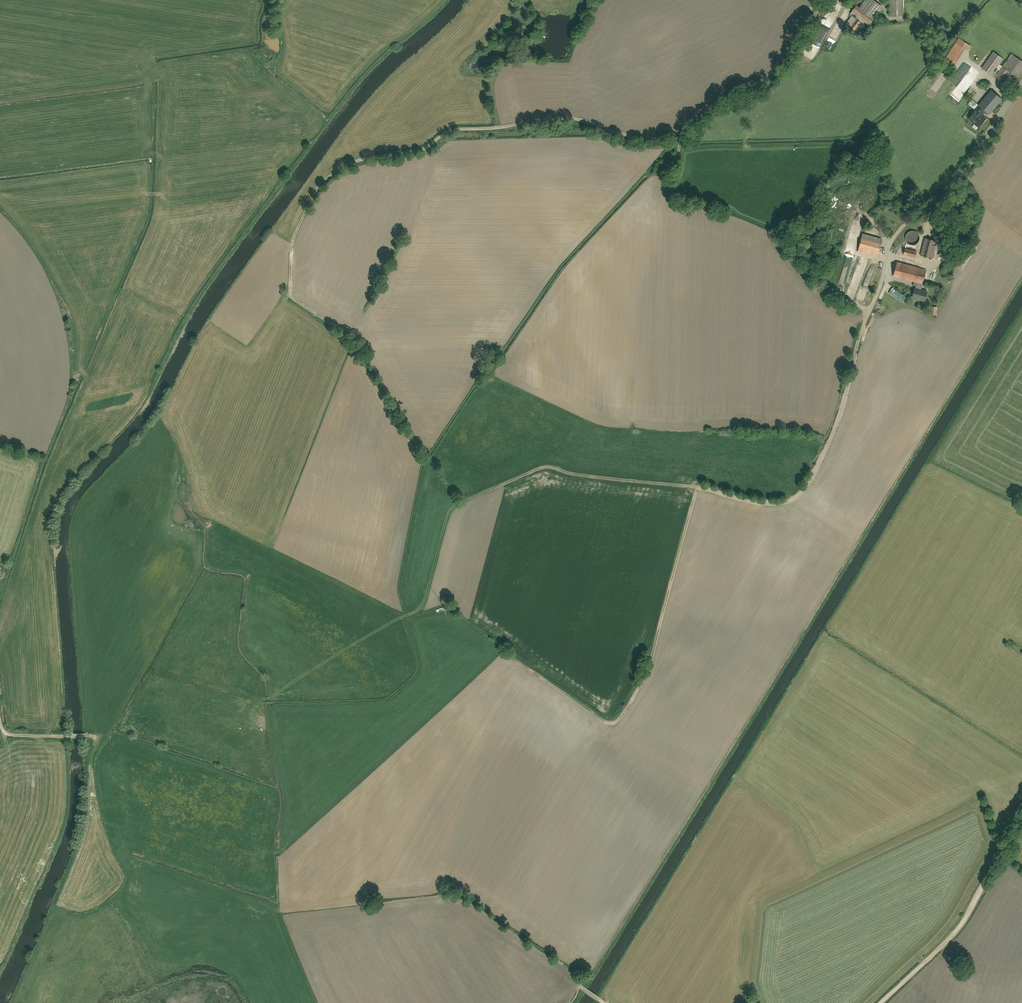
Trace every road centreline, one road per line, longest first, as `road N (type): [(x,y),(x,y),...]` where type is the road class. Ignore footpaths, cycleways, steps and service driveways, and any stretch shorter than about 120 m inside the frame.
road 1 (track): [(289,294),(292,243),(322,182),(367,157),(420,150),(451,130),(560,118),(648,137),(681,132),(673,204)]
road 2 (residential): [(882,281),(909,218),(984,139),(1021,76)]
road 3 (track): [(881,1002),(961,925),(1021,819)]
road 4 (track): [(681,132),(774,75),(815,0)]

